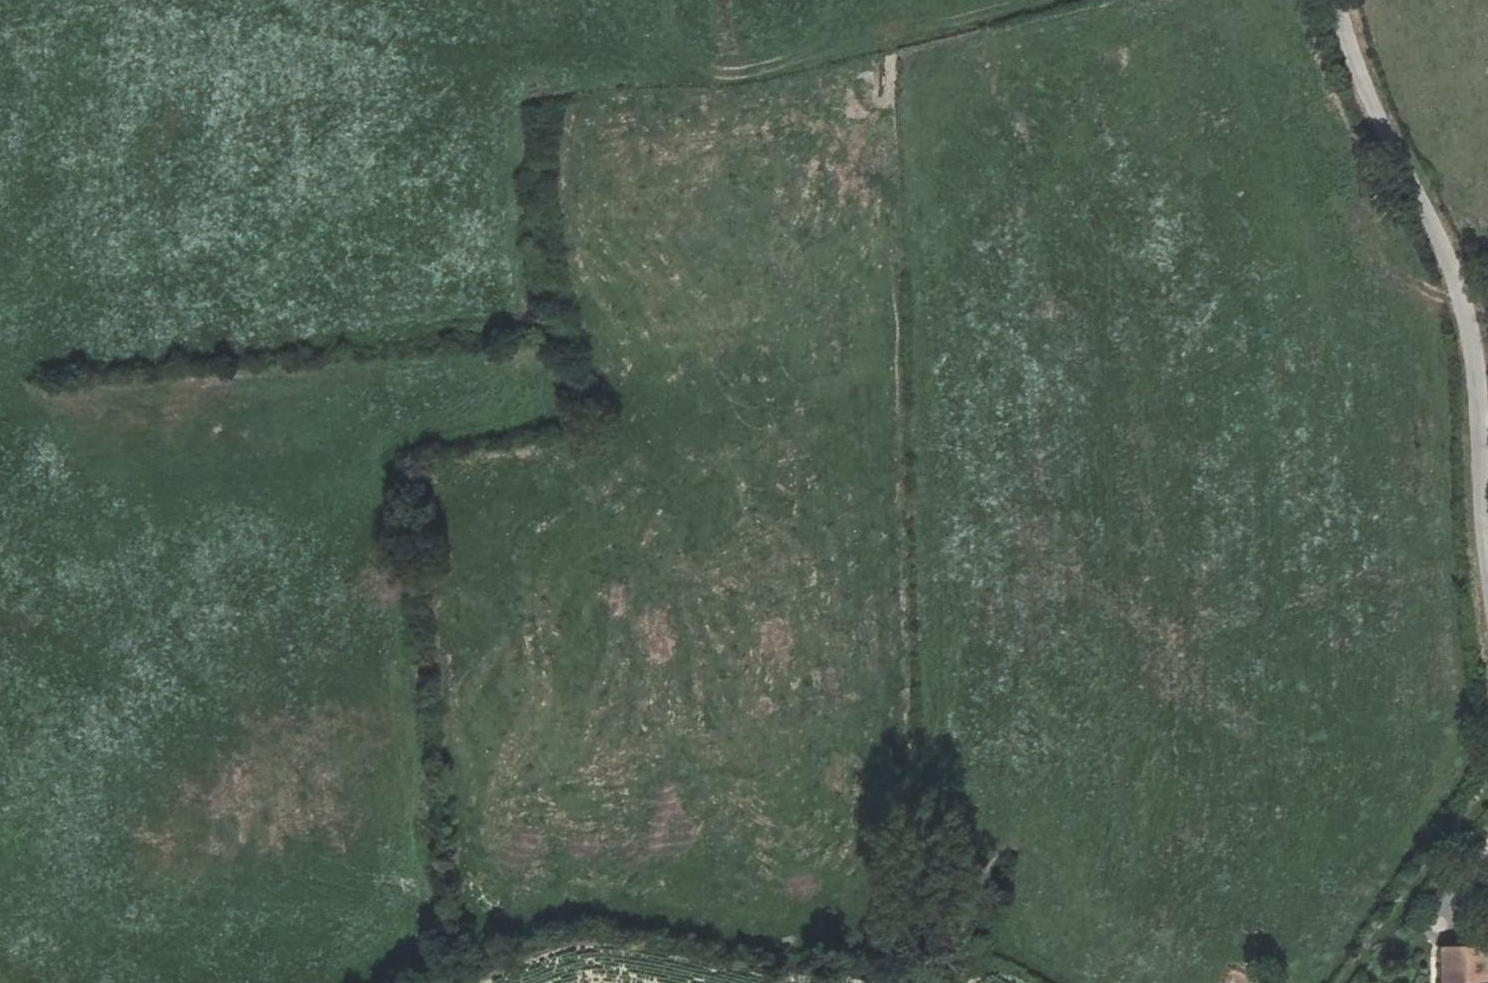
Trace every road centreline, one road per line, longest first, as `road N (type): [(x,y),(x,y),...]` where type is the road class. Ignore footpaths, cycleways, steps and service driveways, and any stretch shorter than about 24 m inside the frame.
road 1 (unclassified): [(1334,0),(1466,317),(1487,572)]

